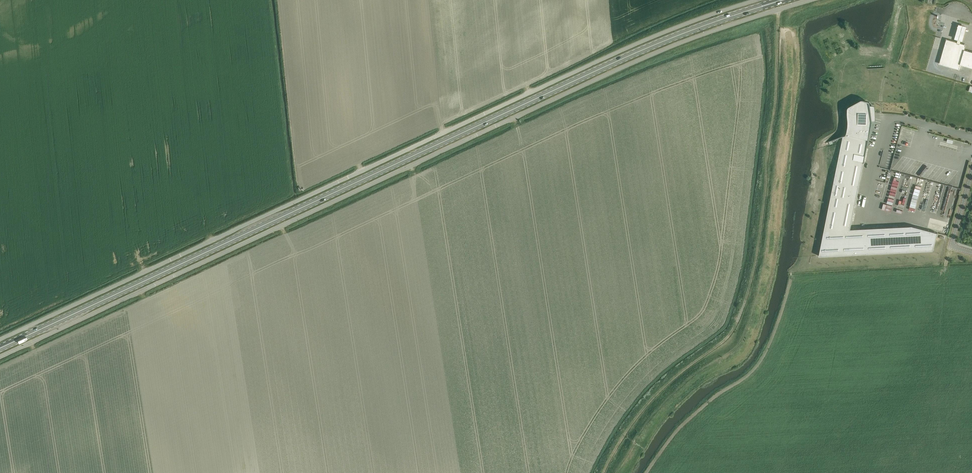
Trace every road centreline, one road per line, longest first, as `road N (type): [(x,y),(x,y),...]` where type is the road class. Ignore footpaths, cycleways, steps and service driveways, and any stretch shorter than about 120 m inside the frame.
road 1 (unclassified): [(0,357),(670,47),(811,0)]
road 2 (primary): [(0,348),(648,47),(783,0)]
road 3 (unclassified): [(0,339),(571,73),(758,0)]
road 4 (track): [(777,10),(775,109),(744,304),(727,336),(644,407),(603,472)]

